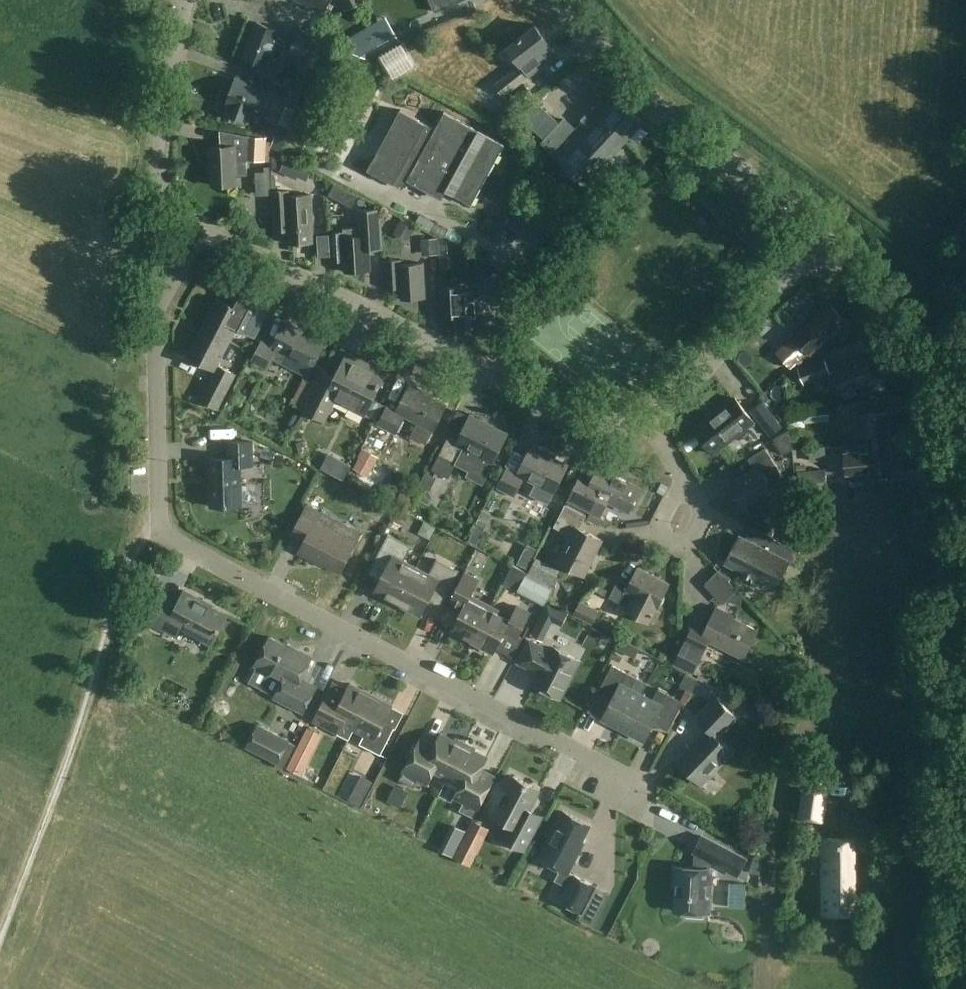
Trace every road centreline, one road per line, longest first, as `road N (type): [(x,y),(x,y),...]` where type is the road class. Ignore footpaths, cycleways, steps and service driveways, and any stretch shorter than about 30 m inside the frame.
road 1 (residential): [(658,793),(166,536),(157,312),(199,228)]
road 2 (tertiary): [(965,852),(933,394),(900,317),(822,243)]
road 3 (residential): [(649,422),(623,432),(586,425),(199,228)]
road 4 (tertiary): [(822,243),(638,89),(564,0)]
road 5 (residential): [(822,243),(649,422)]
road 6 (residential): [(199,228),(172,208),(158,172),(187,0)]
road 7 (residential): [(682,482),(701,515),(688,547),(657,532),(675,497)]

